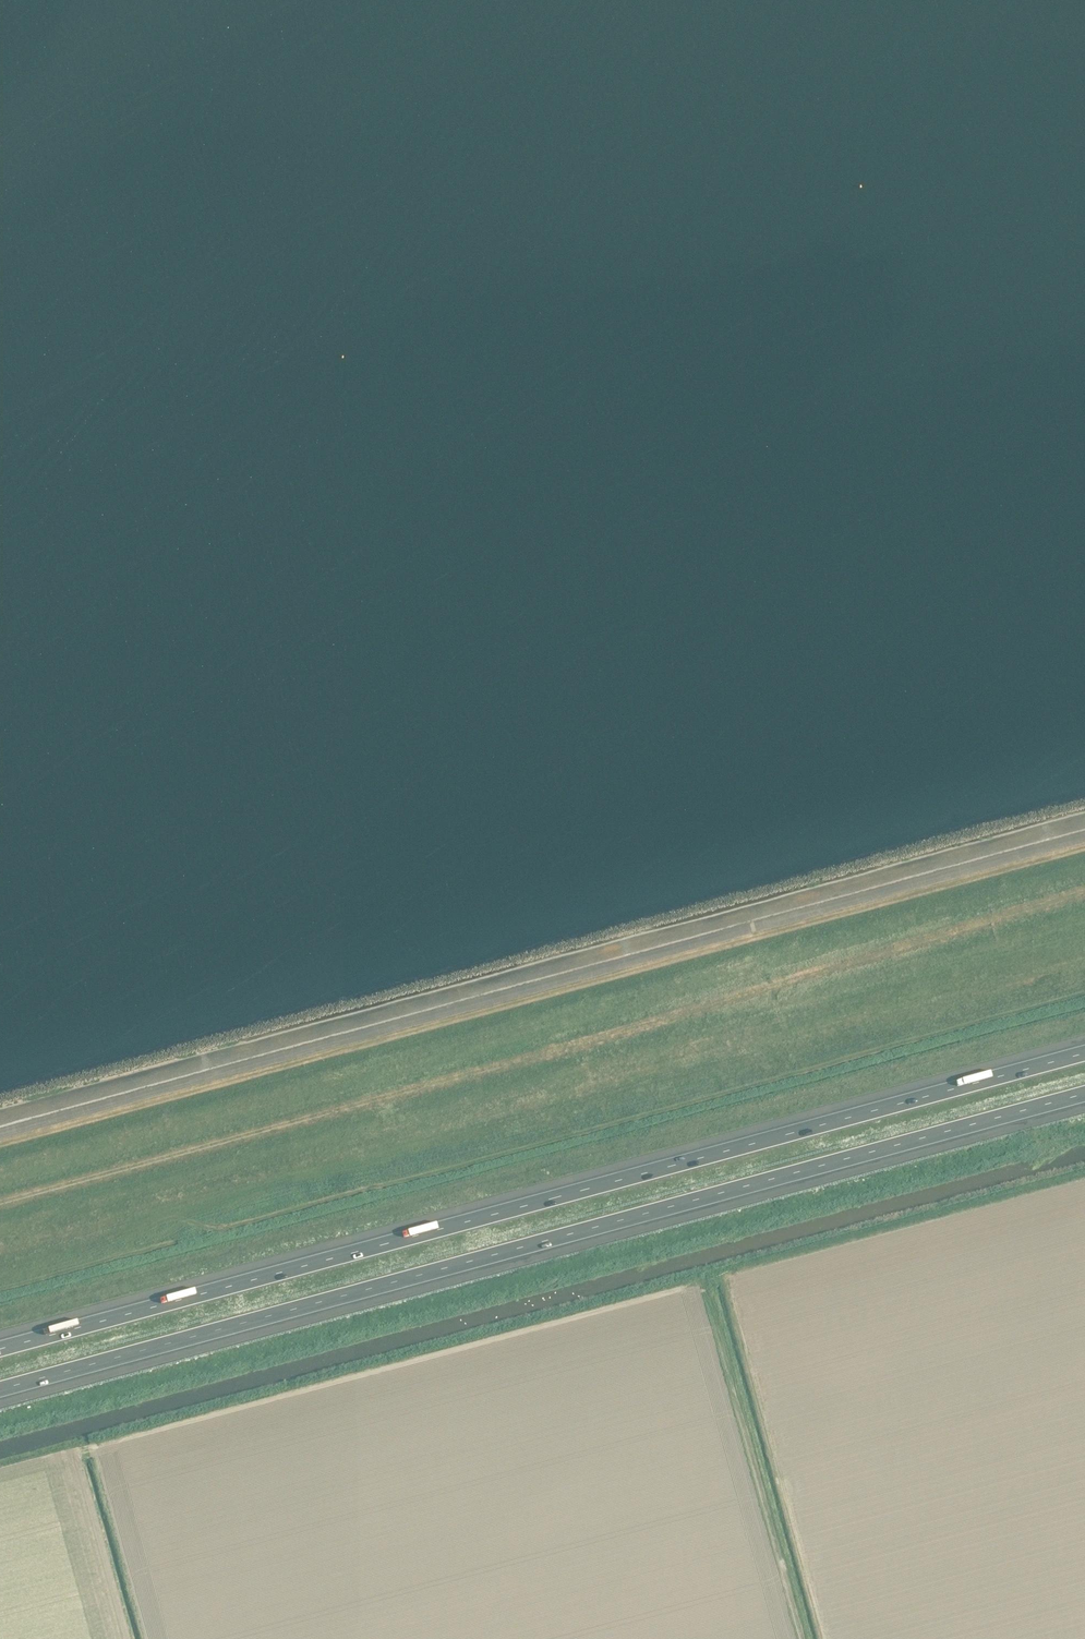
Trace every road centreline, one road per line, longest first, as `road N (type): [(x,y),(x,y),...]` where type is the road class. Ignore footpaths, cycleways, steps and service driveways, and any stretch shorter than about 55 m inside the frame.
road 1 (track): [(0,1199),(653,1021),(1084,887)]
road 2 (motorway): [(1084,1050),(0,1347)]
road 3 (motorway): [(0,1387),(1084,1091)]

